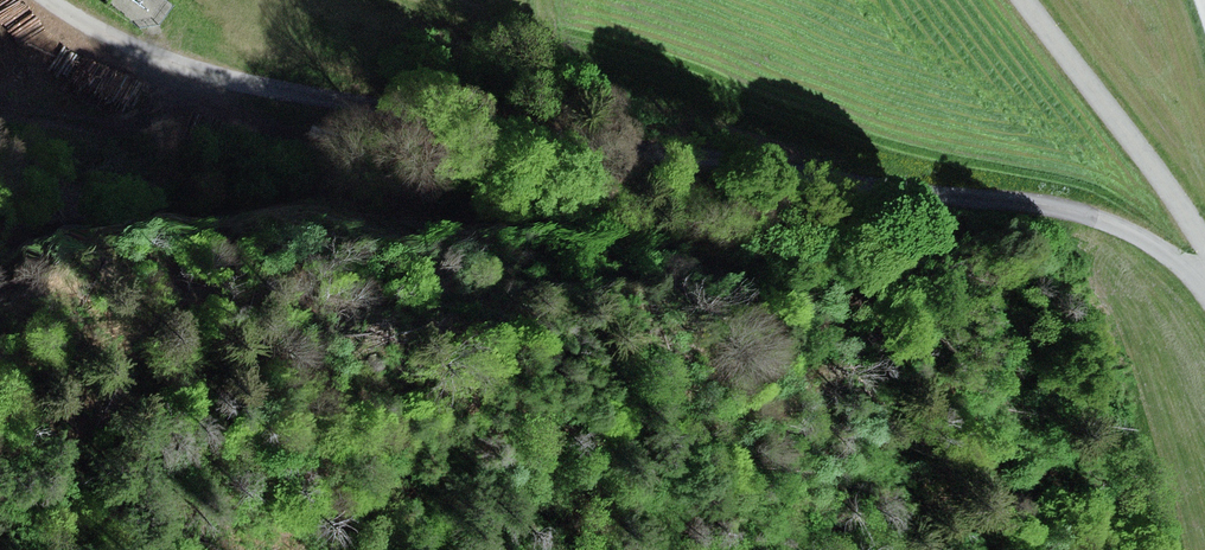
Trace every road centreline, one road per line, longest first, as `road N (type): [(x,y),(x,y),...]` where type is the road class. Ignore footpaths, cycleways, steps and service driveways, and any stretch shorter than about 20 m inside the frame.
road 1 (track): [(48,0),(81,23),(200,73),(1073,213),(1148,241),(1204,284)]
road 2 (track): [(336,99),(90,124),(0,104)]
road 3 (track): [(1204,251),(1021,0)]

